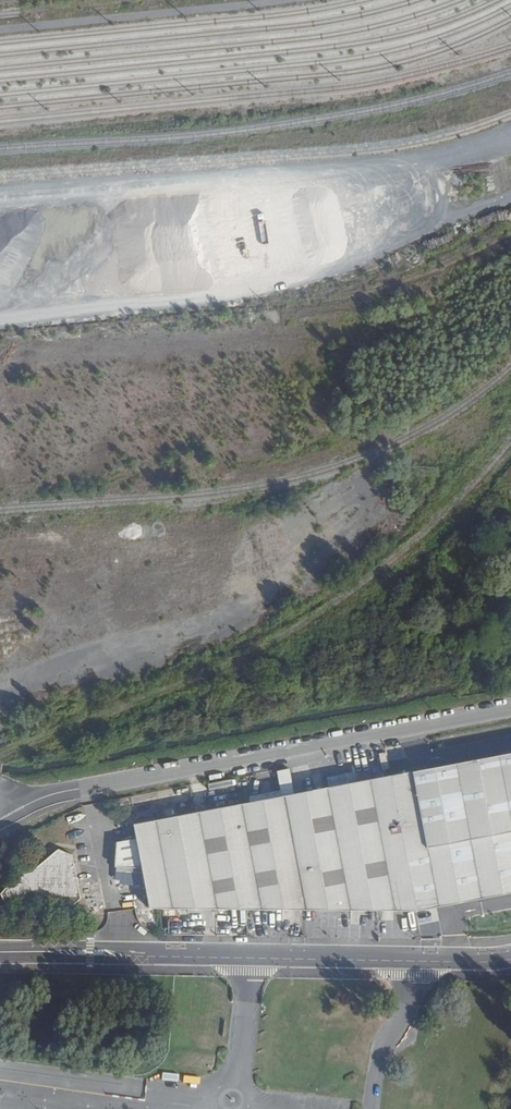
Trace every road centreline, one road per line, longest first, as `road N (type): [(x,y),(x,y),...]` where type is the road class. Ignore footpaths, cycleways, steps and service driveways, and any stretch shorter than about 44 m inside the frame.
road 1 (track): [(0,317),(306,283),(510,197)]
road 2 (residential): [(0,819),(57,793),(510,709)]
road 3 (tertiary): [(510,955),(0,952)]

